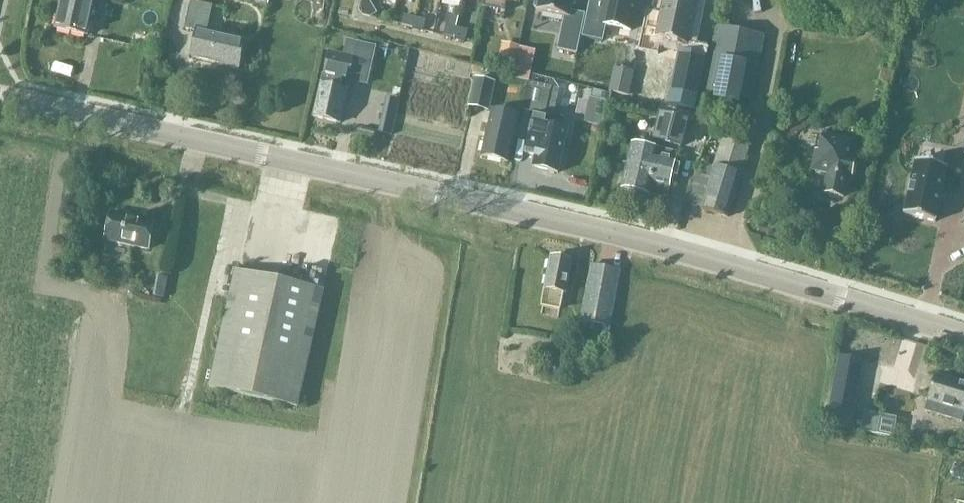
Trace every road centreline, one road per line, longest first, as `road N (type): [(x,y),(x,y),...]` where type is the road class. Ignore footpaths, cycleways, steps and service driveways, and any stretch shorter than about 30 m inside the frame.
road 1 (tertiary): [(963,331),(788,281),(0,95)]

